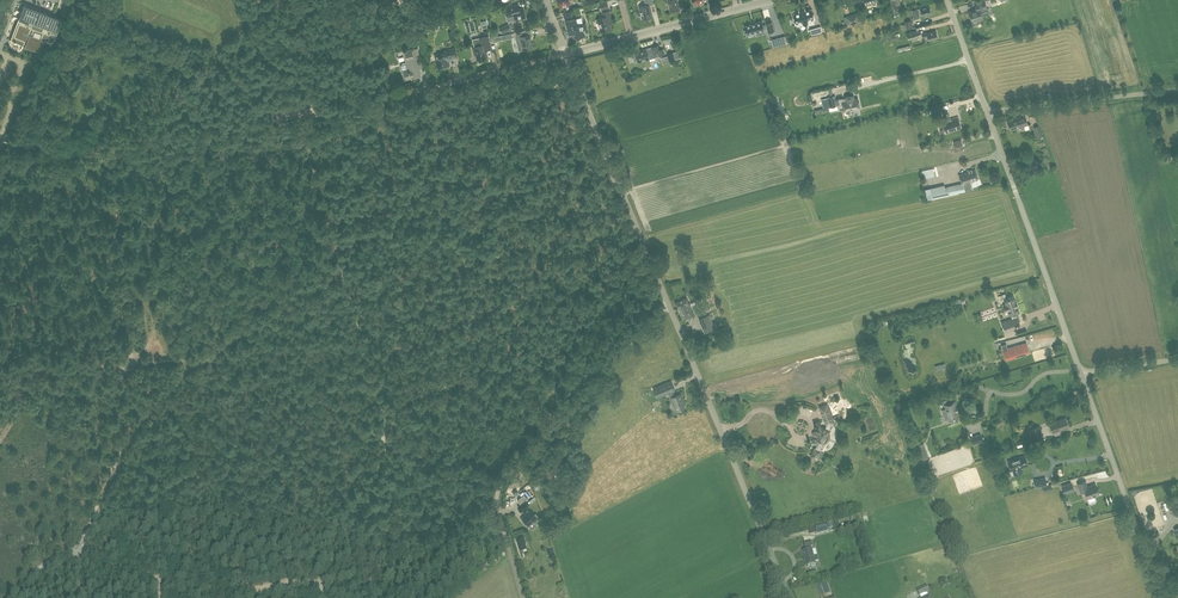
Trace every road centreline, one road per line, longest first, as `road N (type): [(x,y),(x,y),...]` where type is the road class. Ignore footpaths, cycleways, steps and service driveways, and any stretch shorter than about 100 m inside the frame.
road 1 (track): [(0,166),(373,103)]
road 2 (unclassified): [(522,597),(497,491),(667,302)]
road 3 (unclassified): [(790,597),(667,302)]
road 4 (track): [(113,159),(133,404),(127,441)]
road 5 (unclassified): [(1081,373),(987,112)]
road 6 (unclassified): [(667,302),(565,55)]
road 7 (track): [(1131,510),(967,552),(930,475)]
road 8 (unclassified): [(1172,597),(1145,549),(1081,373)]
road 9 (track): [(121,263),(331,245)]
road 10 (track): [(199,363),(0,376)]
road 11 (unclassified): [(373,103),(565,55)]
road 12 (unclassified): [(987,112),(1177,90)]
road 13 (track): [(336,263),(311,292),(199,363)]
road 14 (unclassified): [(630,39),(776,0)]
road 15 (track): [(301,127),(336,263)]
road 16 (track): [(81,554),(127,441)]

